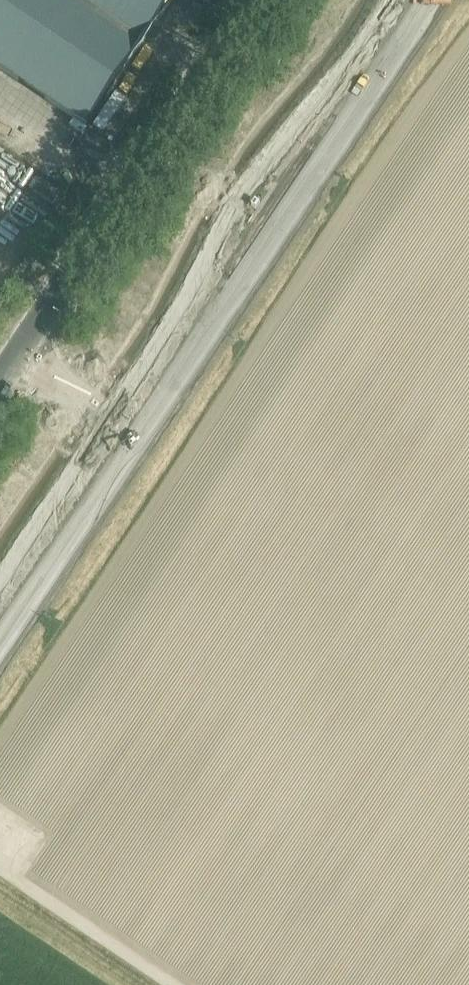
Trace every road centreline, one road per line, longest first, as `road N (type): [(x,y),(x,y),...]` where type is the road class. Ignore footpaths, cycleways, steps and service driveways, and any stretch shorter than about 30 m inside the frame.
road 1 (secondary): [(139,438),(430,0)]
road 2 (unclassified): [(13,353),(247,0)]
road 3 (secondary): [(0,643),(139,438)]
road 4 (track): [(173,984),(0,868)]
road 5 (unclassified): [(139,438),(13,353)]

